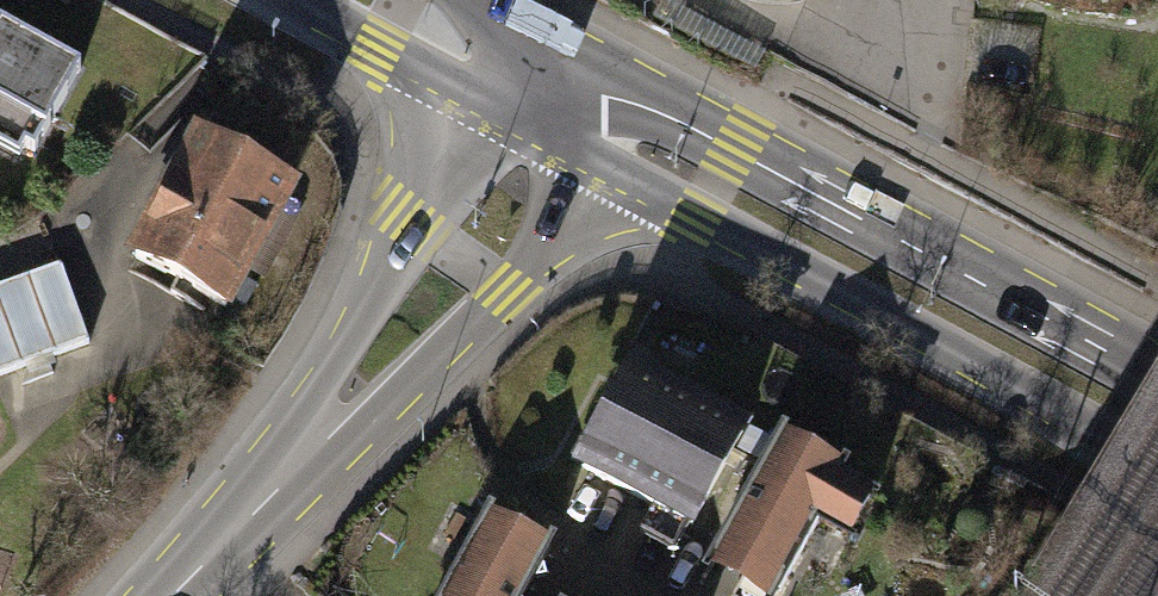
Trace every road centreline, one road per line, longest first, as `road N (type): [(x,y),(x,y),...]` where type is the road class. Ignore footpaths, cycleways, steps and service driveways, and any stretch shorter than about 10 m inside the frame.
road 1 (secondary): [(562,95),(647,183),(1059,405),(1157,467)]
road 2 (secondary): [(1157,381),(676,119),(562,95)]
road 3 (secondary): [(172,595),(463,262),(562,95)]
road 4 (tertiary): [(391,0),(562,95)]

